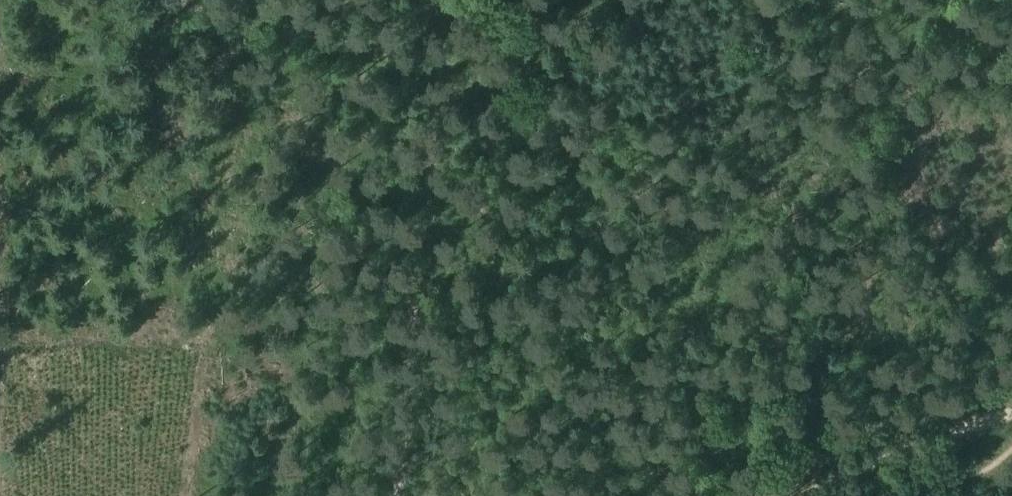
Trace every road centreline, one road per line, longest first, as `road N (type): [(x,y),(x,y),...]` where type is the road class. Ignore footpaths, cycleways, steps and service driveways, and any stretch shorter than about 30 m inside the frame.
road 1 (track): [(434,0),(396,495)]
road 2 (track): [(1011,409),(803,495)]

